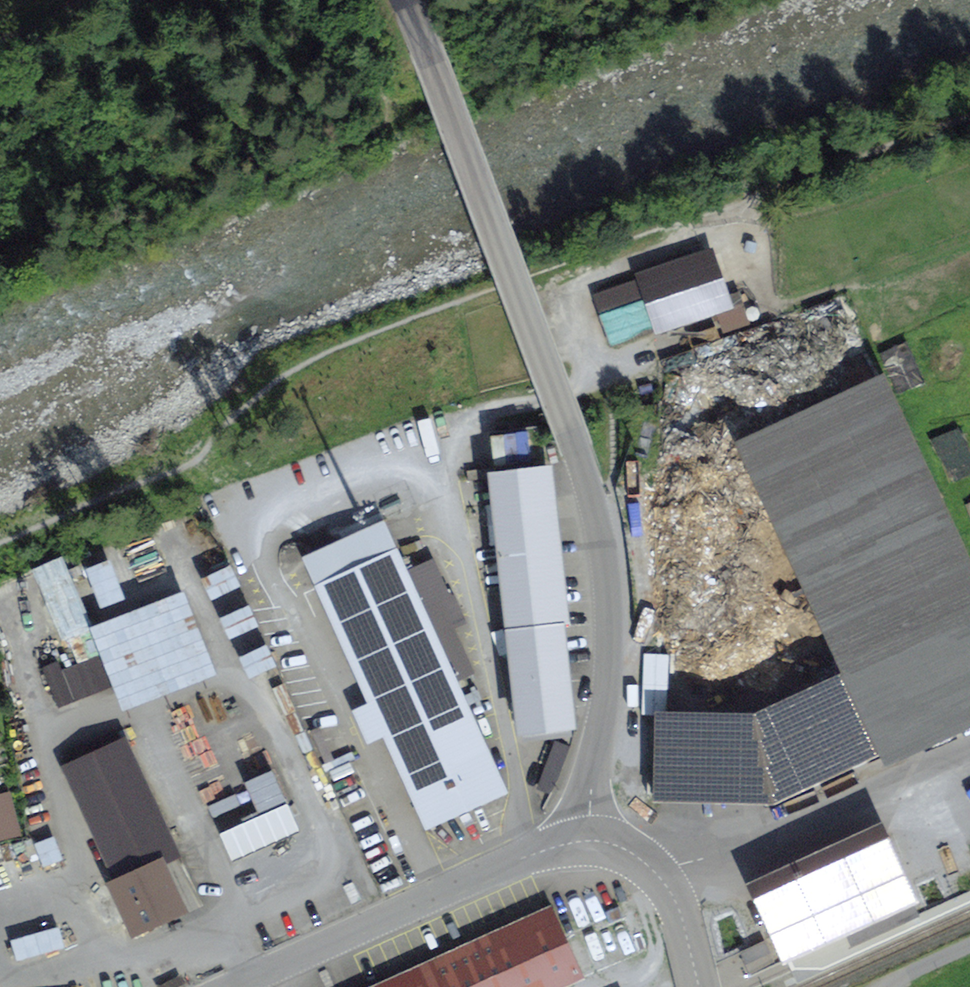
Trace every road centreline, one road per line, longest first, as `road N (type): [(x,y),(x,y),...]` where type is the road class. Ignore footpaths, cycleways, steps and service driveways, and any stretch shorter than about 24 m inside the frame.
road 1 (track): [(589,371),(571,312),(585,281),(714,234),(757,193),(969,117)]
road 2 (unclassified): [(585,484),(424,47)]
road 3 (residential): [(556,829),(530,852),(230,986)]
road 4 (residential): [(585,484),(603,547),(608,661),(598,729),(556,829)]
road 5 (residential): [(698,986),(666,856),(593,849),(556,829)]

